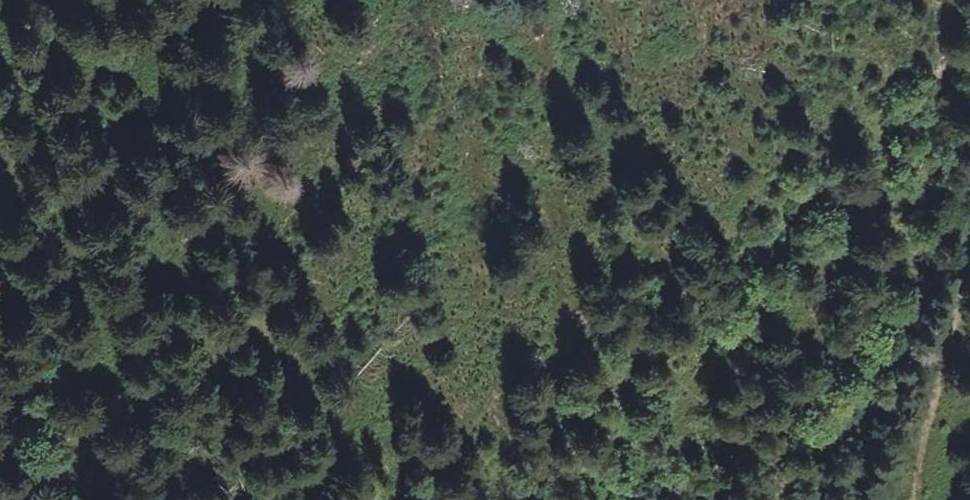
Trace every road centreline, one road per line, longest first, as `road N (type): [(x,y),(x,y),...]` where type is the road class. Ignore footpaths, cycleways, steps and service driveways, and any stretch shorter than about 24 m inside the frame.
road 1 (track): [(913,499),(969,257)]

